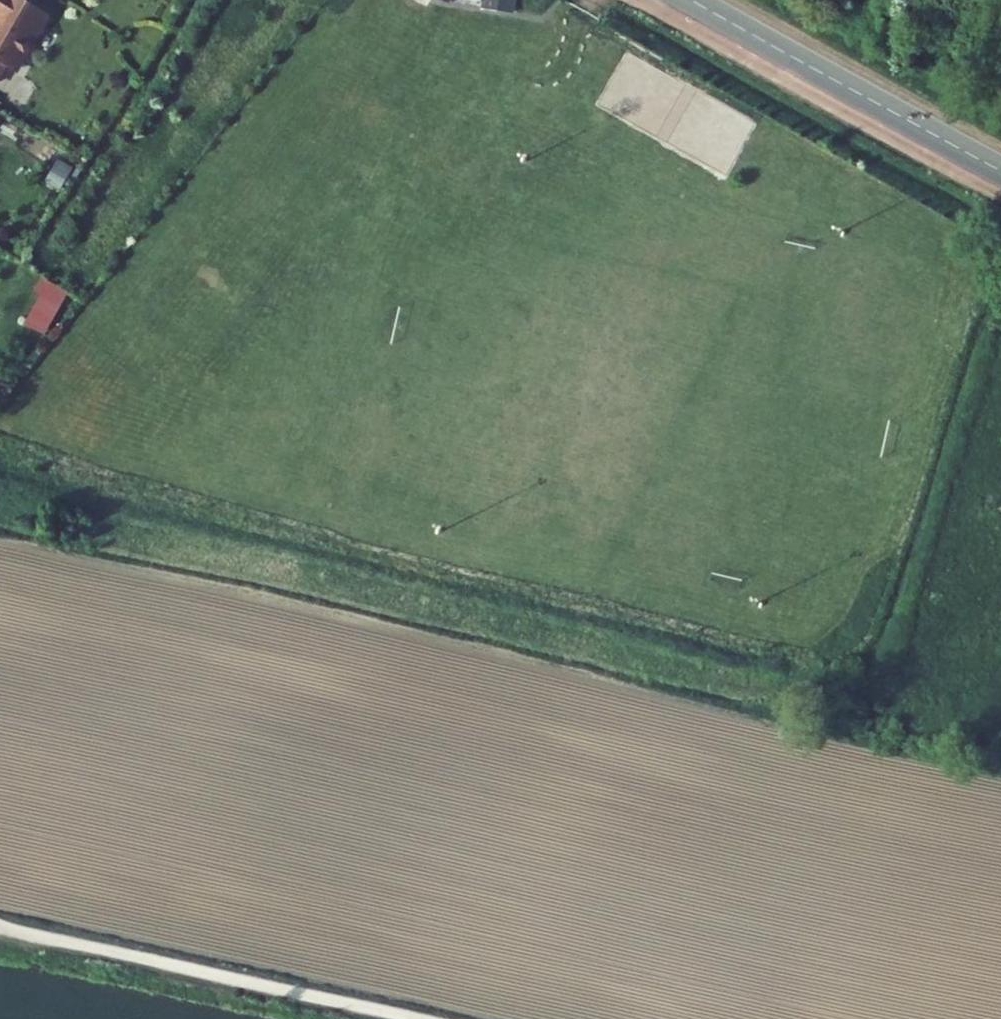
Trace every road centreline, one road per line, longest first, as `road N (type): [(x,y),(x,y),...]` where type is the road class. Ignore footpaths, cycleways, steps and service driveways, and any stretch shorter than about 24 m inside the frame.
road 1 (residential): [(720,17),(1000,171)]

